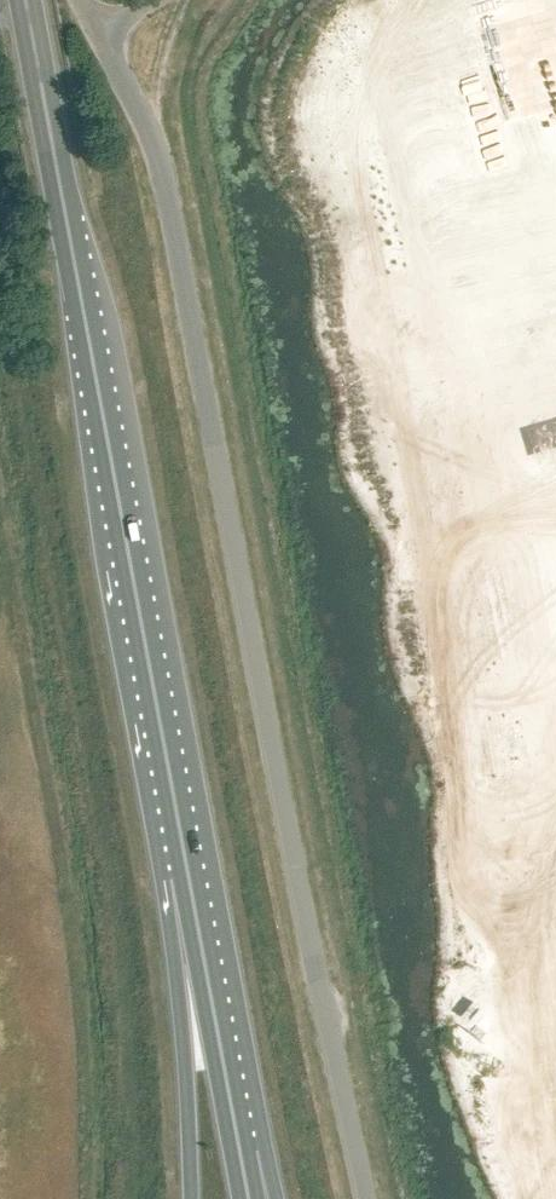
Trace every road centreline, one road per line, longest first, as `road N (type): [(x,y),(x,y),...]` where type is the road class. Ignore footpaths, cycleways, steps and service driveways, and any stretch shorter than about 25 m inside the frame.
road 1 (unclassified): [(367,1198),(293,864),(157,145),(98,32)]
road 2 (trunk): [(180,836),(26,0)]
road 3 (trunk): [(180,836),(166,879),(191,1198)]
road 4 (trunk): [(228,1100),(180,836)]

